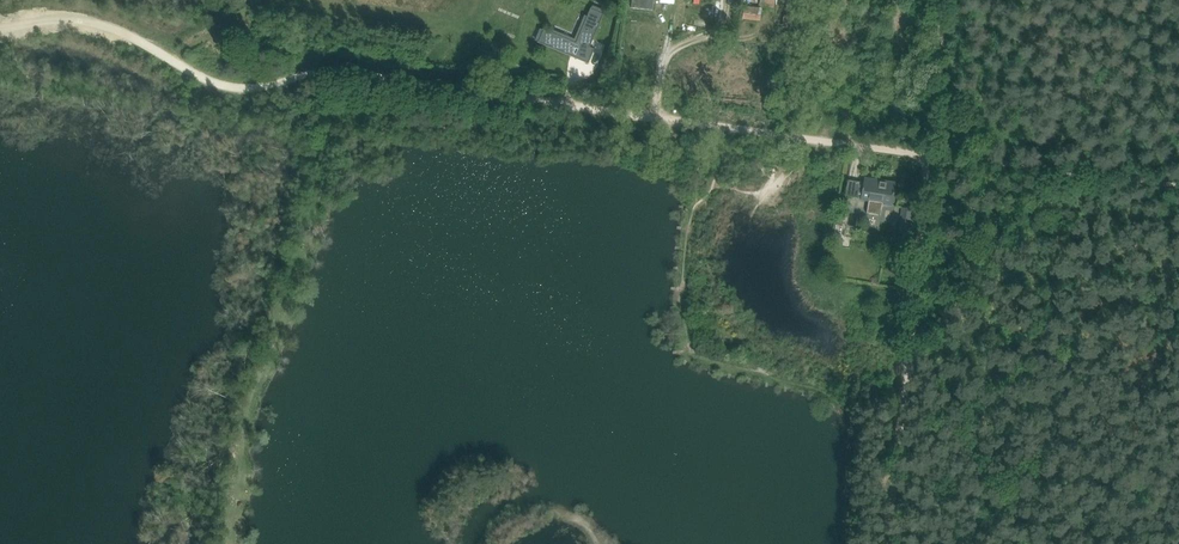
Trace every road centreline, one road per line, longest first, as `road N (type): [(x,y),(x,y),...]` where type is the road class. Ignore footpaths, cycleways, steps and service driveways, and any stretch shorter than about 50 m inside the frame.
road 1 (track): [(929,155),(339,72),(236,86),(92,19),(0,30)]
road 2 (track): [(929,155),(891,543)]
road 3 (track): [(1178,188),(929,155)]
road 4 (track): [(945,0),(929,155)]

